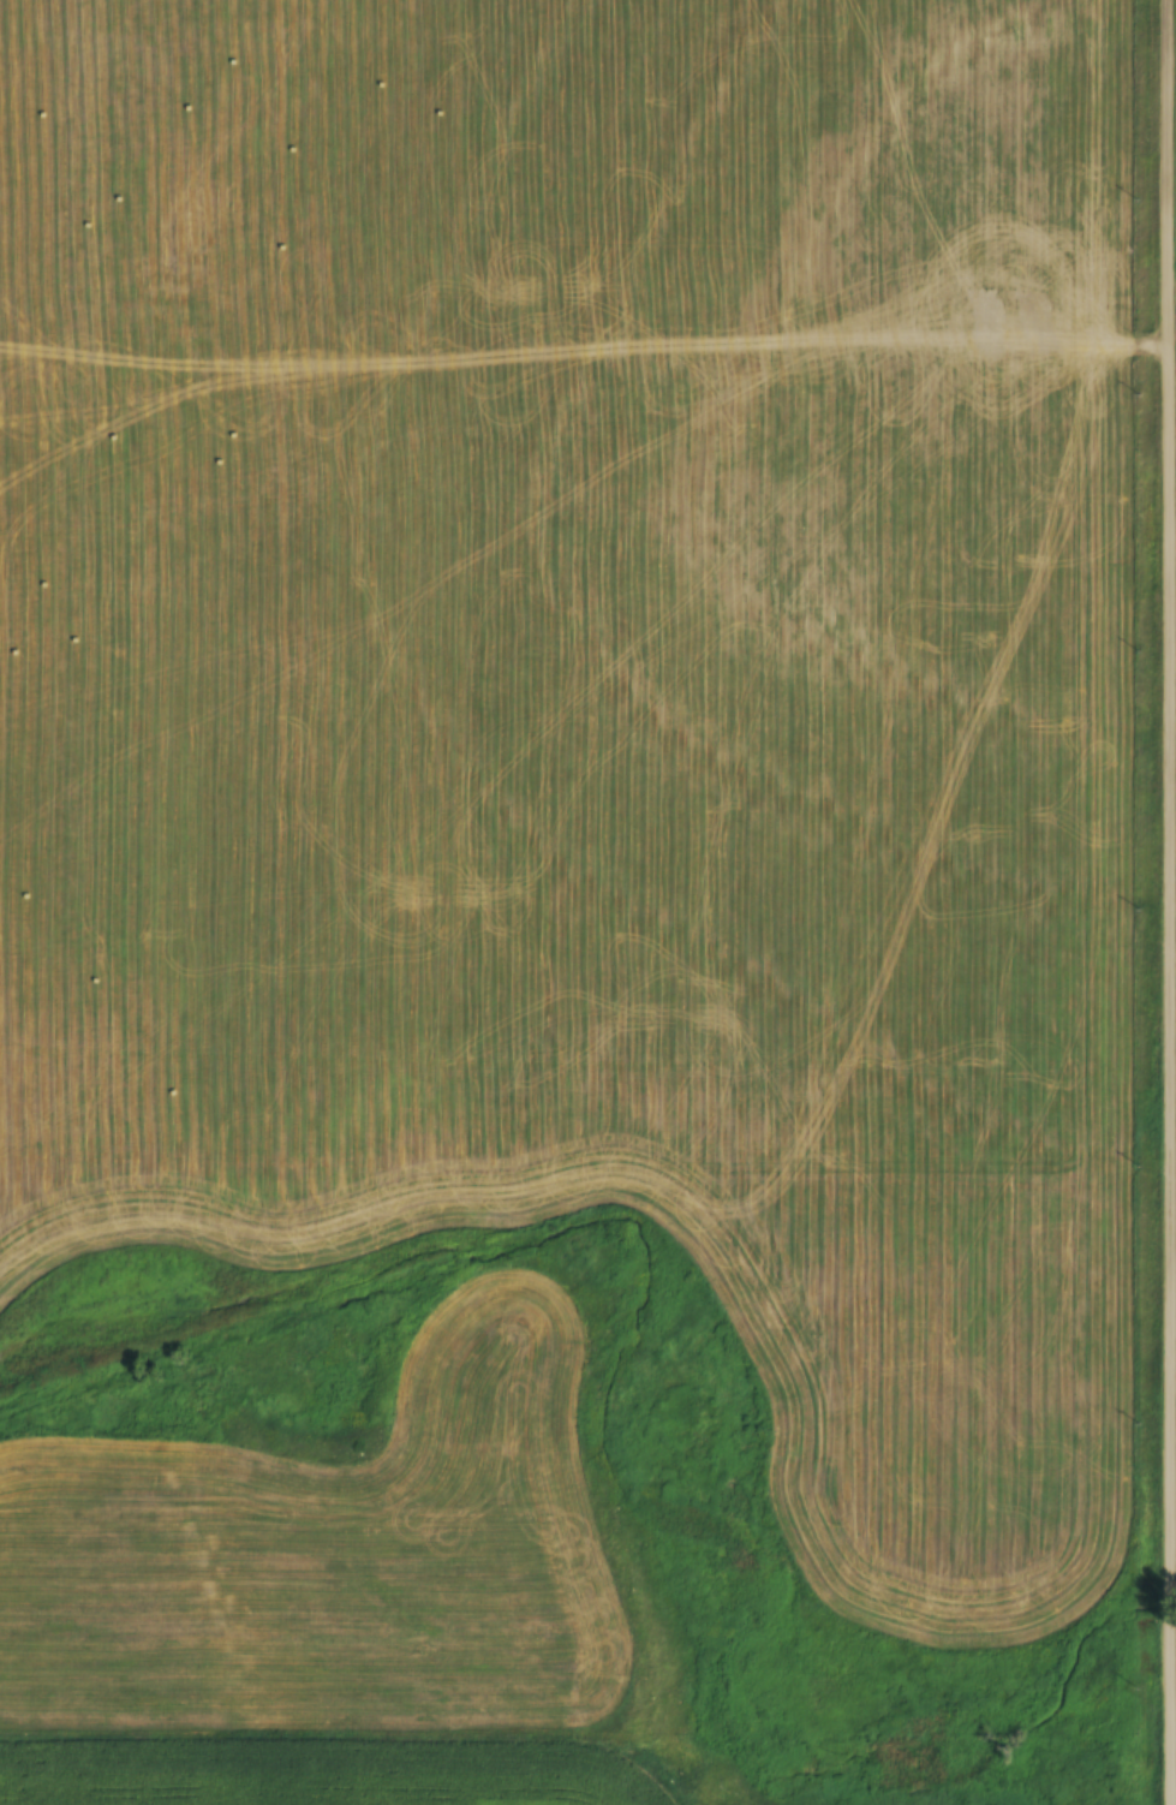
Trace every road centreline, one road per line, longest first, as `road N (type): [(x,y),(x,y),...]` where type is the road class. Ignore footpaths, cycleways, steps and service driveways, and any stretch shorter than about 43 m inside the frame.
road 1 (residential): [(1174,1804),(1169,0)]

